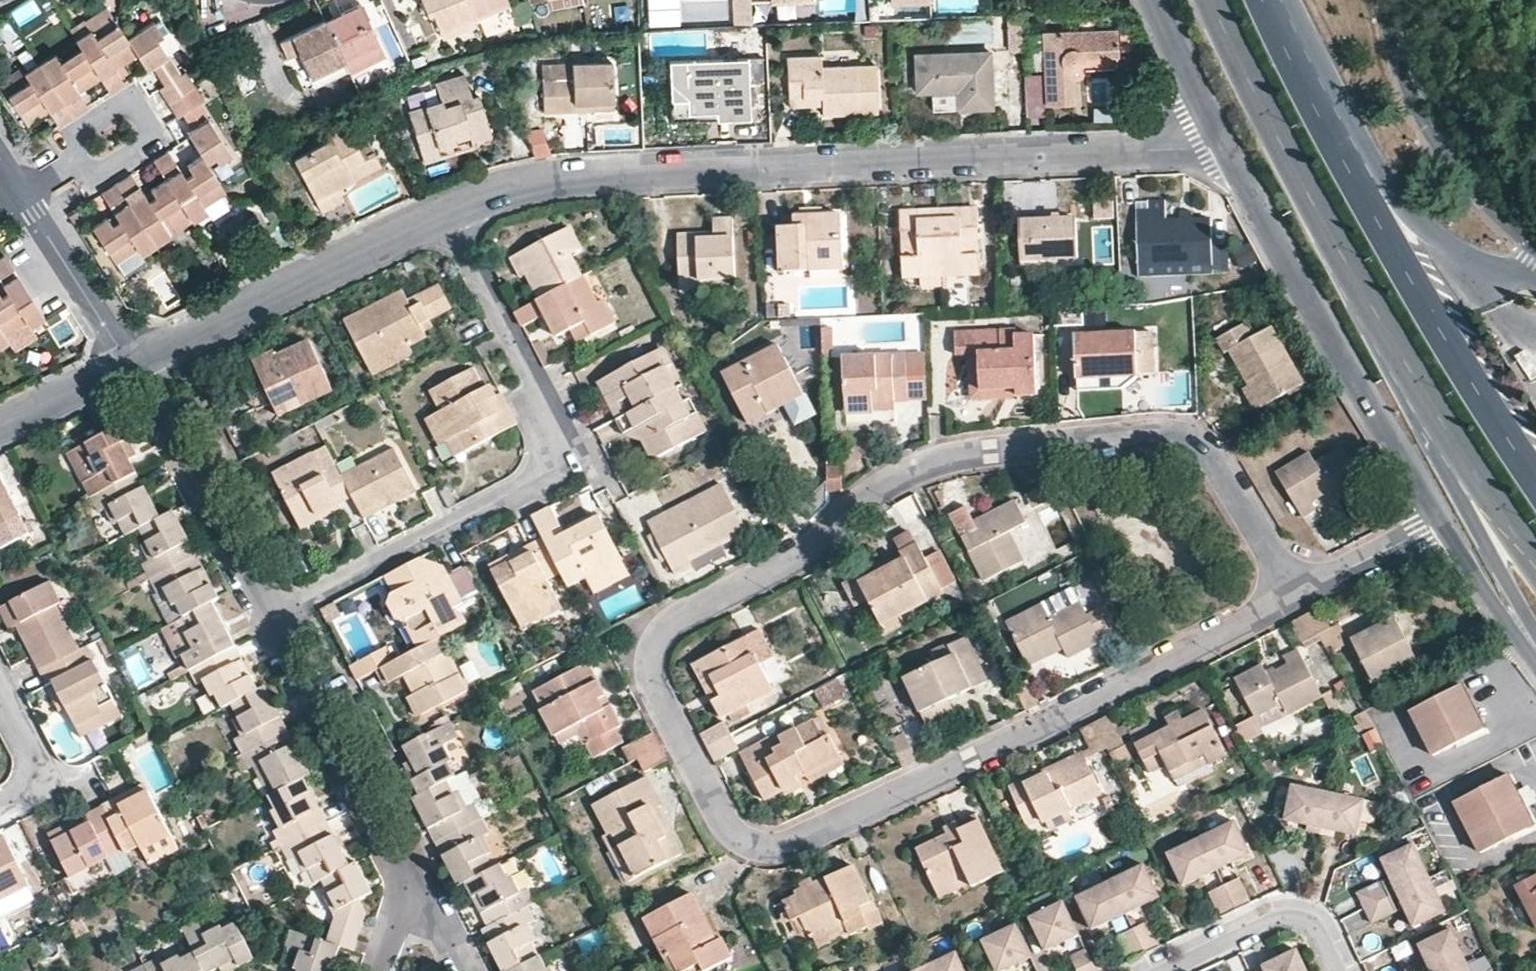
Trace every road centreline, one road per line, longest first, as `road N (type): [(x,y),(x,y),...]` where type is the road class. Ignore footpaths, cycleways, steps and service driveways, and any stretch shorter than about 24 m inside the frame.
road 1 (residential): [(1296,593),(1212,457),(1164,432),(928,465),(886,488),(794,567),(677,622),(658,642),(654,690),(730,828),(746,842),(788,841),(971,757)]
road 2 (residential): [(450,212),(495,192),(597,175),(1181,147),(1218,130)]
road 3 (residential): [(270,619),(544,472),(562,447),(564,434),(450,212)]
road 4 (primary): [(1535,483),(1369,209),(1263,0)]
road 5 (primary): [(1210,0),(1262,109),(1478,476)]
road 6 (residential): [(1218,130),(1440,522)]
road 7 (primary): [(1535,270),(1486,264),(1416,223),(1271,0)]
road 8 (residential): [(971,757),(1296,593)]
road 9 (residential): [(134,365),(450,212)]
road 10 (residential): [(418,898),(270,619)]
road 11 (residential): [(1382,0),(1407,93),(1440,146),(1535,249)]
road 12 (residential): [(270,619),(148,376),(134,365)]
road 13 (residential): [(1167,970),(1280,917),(1303,916),(1321,930),(1340,970)]
road 14 (residential): [(134,365),(23,193)]
road 15 (residential): [(1440,522),(1535,663)]
road 16 (primary): [(1478,476),(1477,521),(1535,630)]
road 17 (residential): [(1296,593),(1440,522)]
road 18 (residential): [(0,430),(134,365)]
road 19 (residential): [(1154,0),(1218,130)]
road 20 (residential): [(0,808),(31,794),(37,773),(0,696)]
road 21 (residential): [(139,117),(23,193)]

